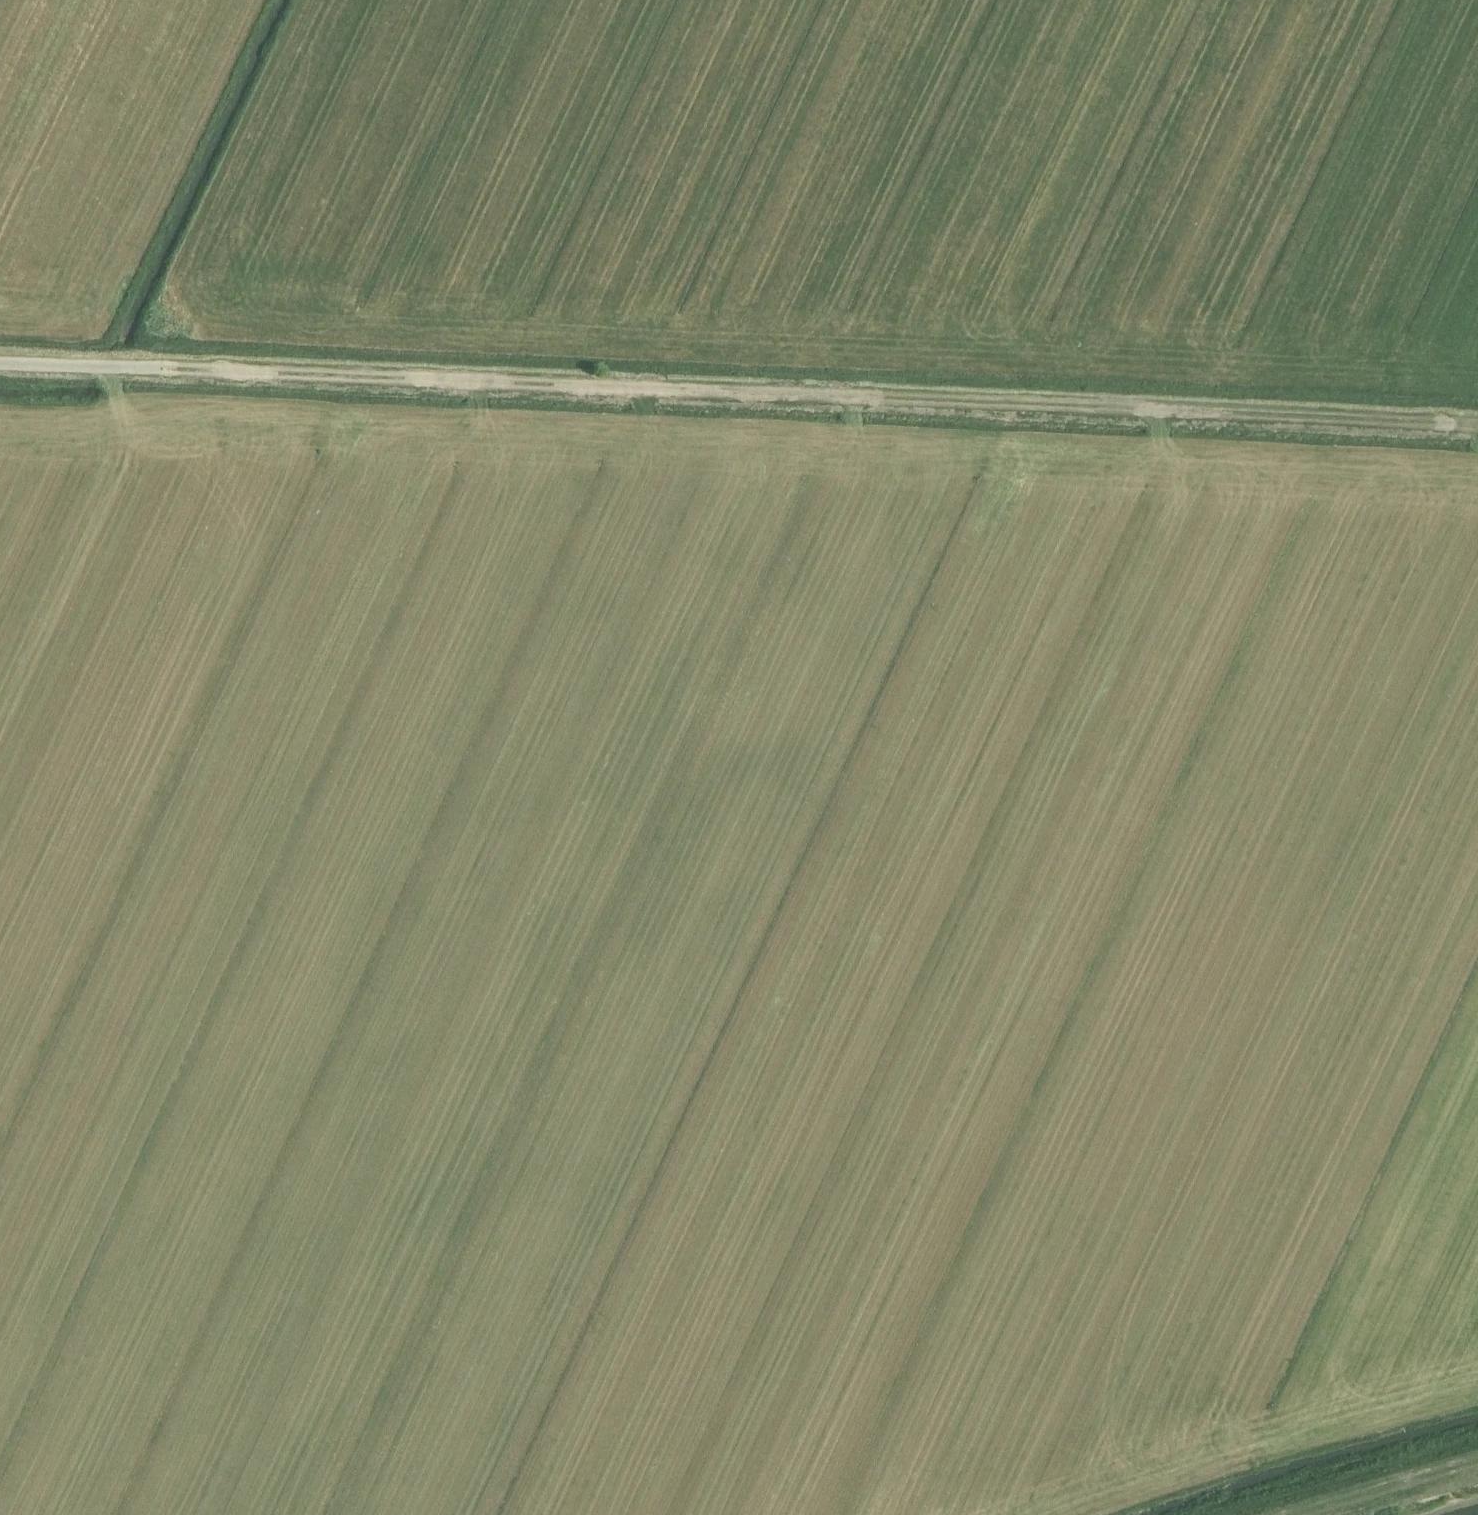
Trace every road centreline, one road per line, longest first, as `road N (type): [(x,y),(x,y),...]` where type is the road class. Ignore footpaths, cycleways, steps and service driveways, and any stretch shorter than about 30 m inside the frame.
road 1 (track): [(0,362),(1128,409)]
road 2 (track): [(1477,1466),(1320,1514)]

